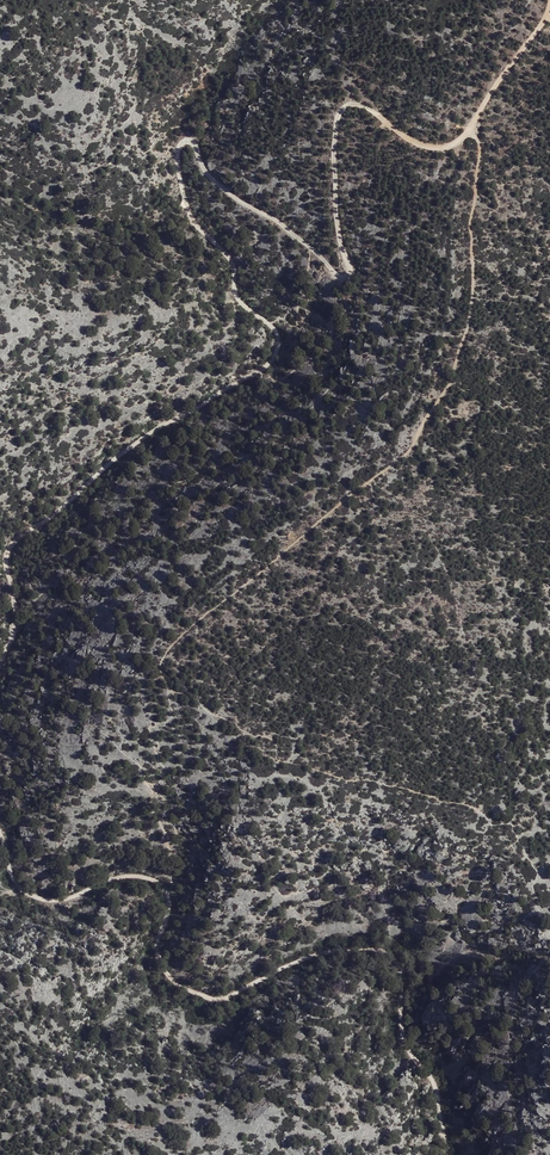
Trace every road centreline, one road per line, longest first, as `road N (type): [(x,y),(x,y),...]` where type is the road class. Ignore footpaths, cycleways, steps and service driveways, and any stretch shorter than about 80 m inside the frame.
road 1 (track): [(0,662),(14,621),(5,558),(15,540),(152,431),(256,372),(277,351),(276,331),(240,299),(229,258),(190,213),(179,145),(191,141),(222,188),(345,278),(333,161),(339,113),(366,107),(424,146),(454,144),(549,5)]
road 2 (track): [(446,1154),(435,1086),(402,1034),(401,973),(387,951),(323,952),(214,999),(176,983),(159,955),(169,905),(161,883),(129,875),(71,897),(40,898),(17,883),(0,832)]
road 3 (track): [(472,128),(480,149),(471,224),(475,279),(447,391),(415,445),(194,622)]

